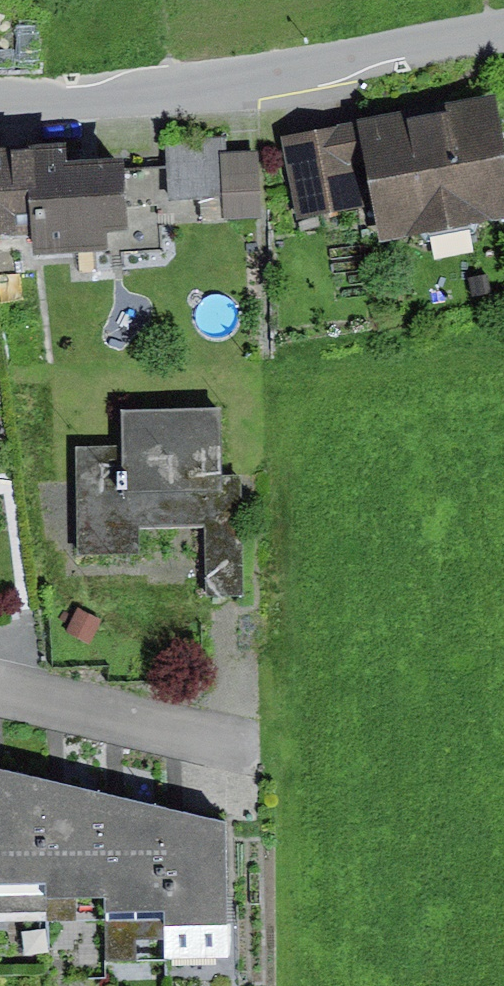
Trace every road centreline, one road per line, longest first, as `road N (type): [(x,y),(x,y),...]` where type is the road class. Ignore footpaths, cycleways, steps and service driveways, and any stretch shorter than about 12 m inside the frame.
road 1 (residential): [(0,104),(248,86),(503,33)]
road 2 (residential): [(237,756),(0,696)]

